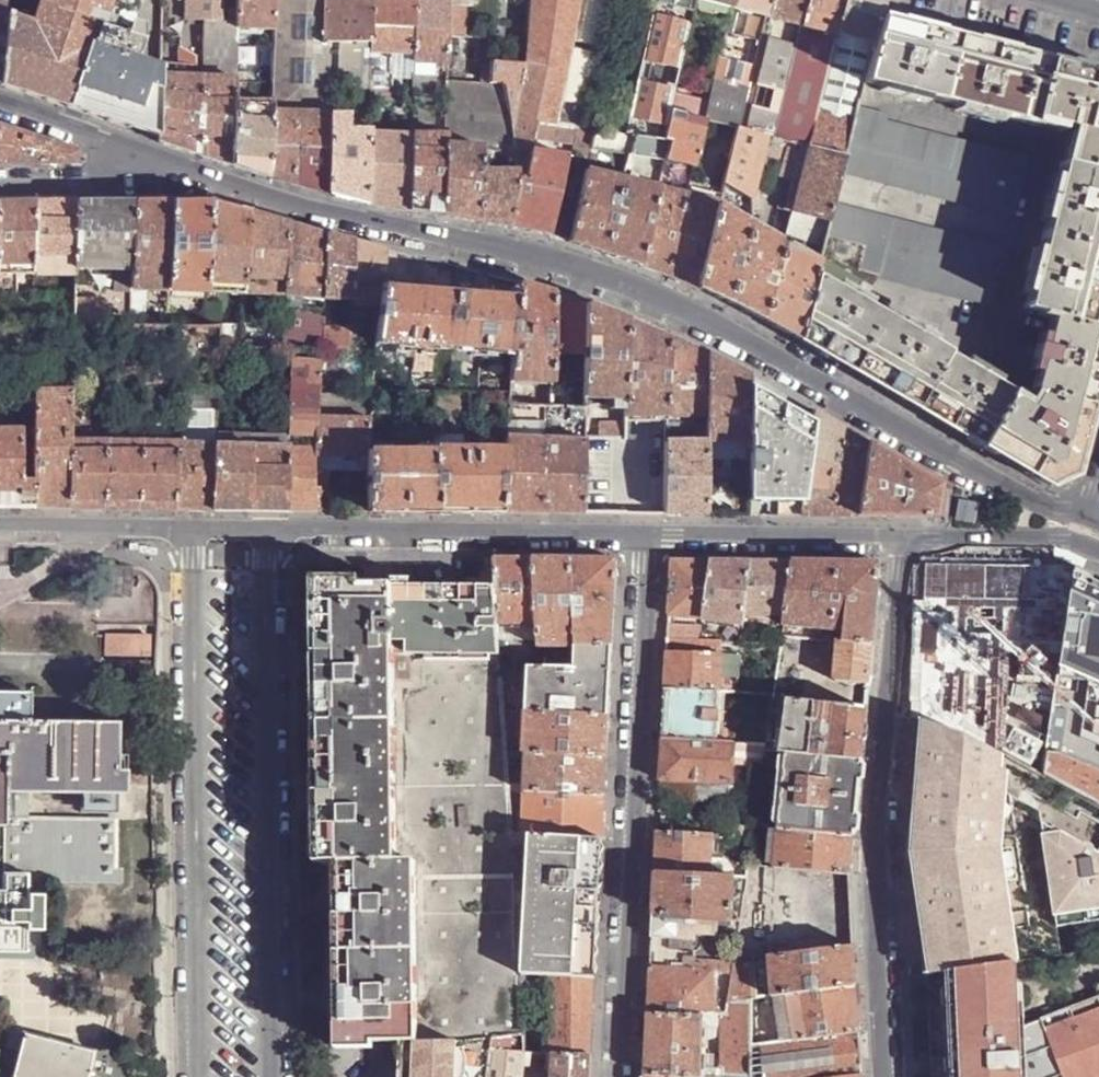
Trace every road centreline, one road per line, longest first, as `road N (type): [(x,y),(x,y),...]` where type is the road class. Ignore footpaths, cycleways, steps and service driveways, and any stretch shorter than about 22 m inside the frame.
road 1 (tertiary): [(189,177),(586,276),(702,327),(1030,503),(1098,528)]
road 2 (residential): [(650,537),(622,1076)]
road 3 (residential): [(193,538),(202,1076)]
road 4 (residential): [(265,1076),(262,540)]
road 5 (residential): [(883,1076),(873,876),(902,545)]
road 6 (residential): [(262,540),(650,537)]
road 7 (residential): [(650,537),(902,545)]
road 8 (tertiary): [(0,105),(189,177)]
road 9 (residential): [(902,545),(1098,555)]
road 10 (residential): [(0,534),(193,538)]
road 11 (residential): [(189,177),(0,180)]

